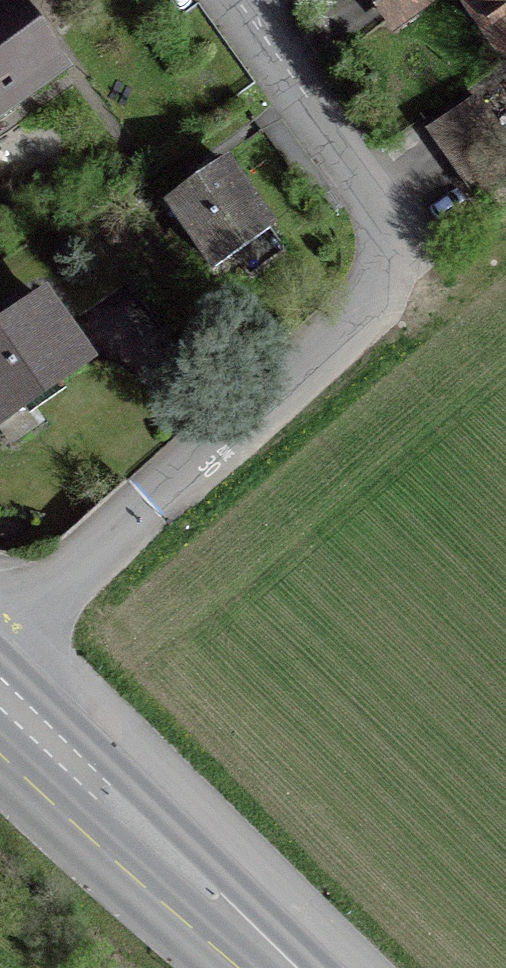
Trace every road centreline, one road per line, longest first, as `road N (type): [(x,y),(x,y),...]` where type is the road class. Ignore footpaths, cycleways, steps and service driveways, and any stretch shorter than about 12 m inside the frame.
road 1 (residential): [(0,639),(366,289),(378,233),(228,9)]
road 2 (primary): [(0,689),(284,967)]

